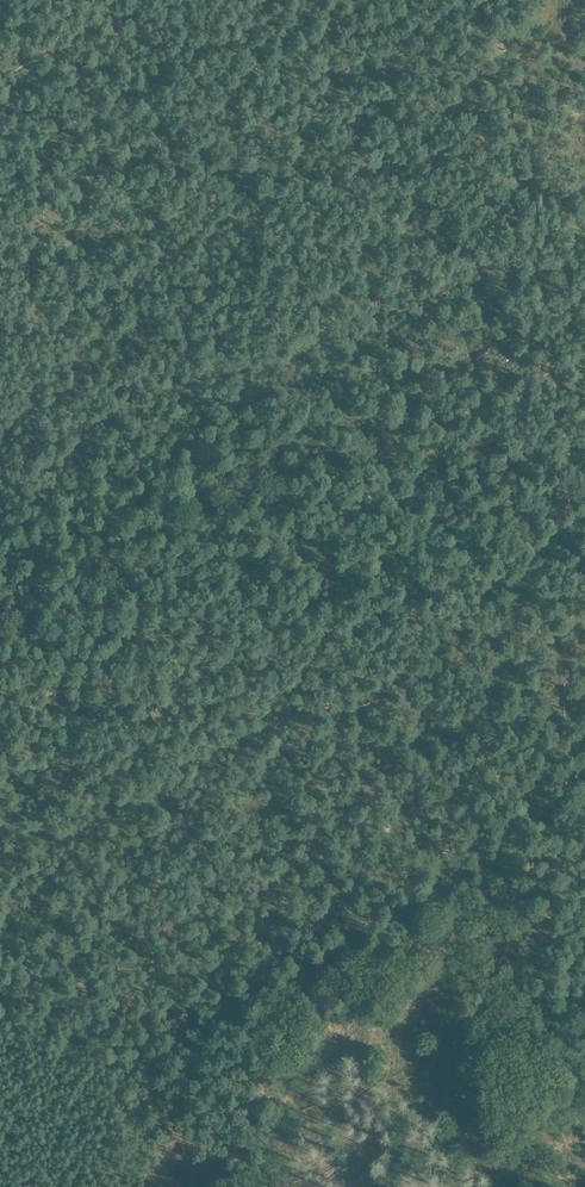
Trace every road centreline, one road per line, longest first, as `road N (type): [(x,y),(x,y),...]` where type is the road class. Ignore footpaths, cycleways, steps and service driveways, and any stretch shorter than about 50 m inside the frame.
road 1 (track): [(584,92),(364,72),(336,78),(0,436)]
road 2 (track): [(0,118),(94,25)]

